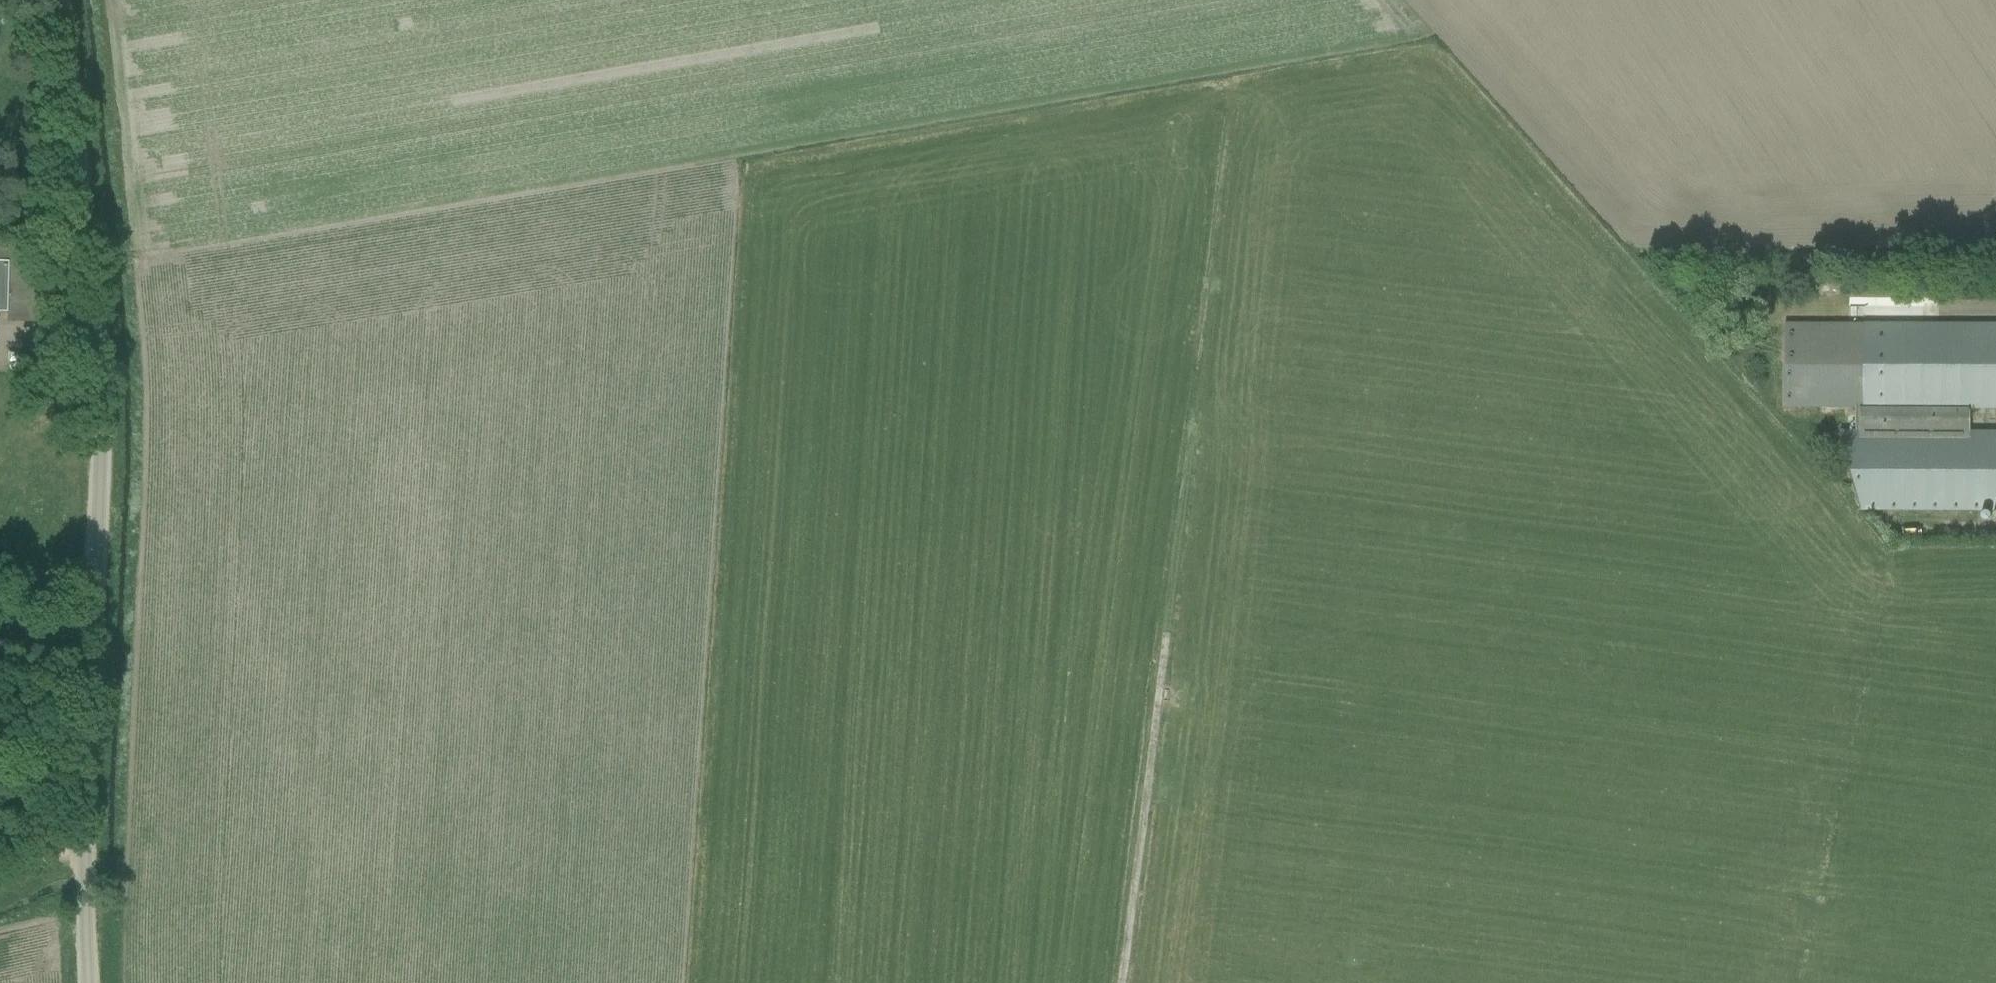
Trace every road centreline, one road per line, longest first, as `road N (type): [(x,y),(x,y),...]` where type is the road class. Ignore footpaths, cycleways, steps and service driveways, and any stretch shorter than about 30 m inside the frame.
road 1 (unclassified): [(88,982),(81,878),(99,321),(67,0)]
road 2 (track): [(1166,640),(1119,982)]

